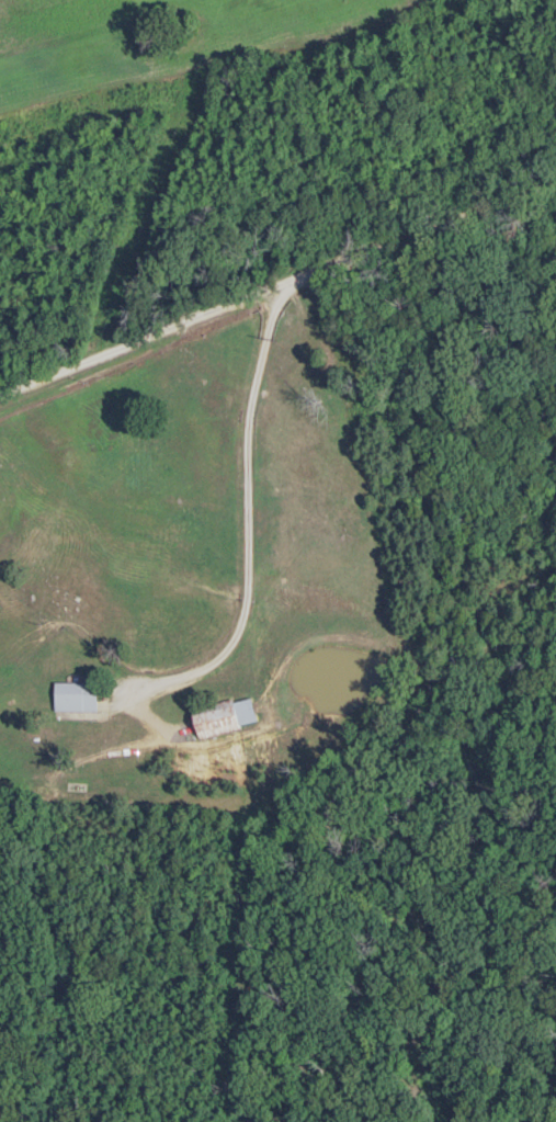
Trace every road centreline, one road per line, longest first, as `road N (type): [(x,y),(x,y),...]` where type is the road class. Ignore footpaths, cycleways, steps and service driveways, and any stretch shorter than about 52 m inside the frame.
road 1 (residential): [(263,287),(555,178)]
road 2 (residential): [(263,287),(0,394)]

